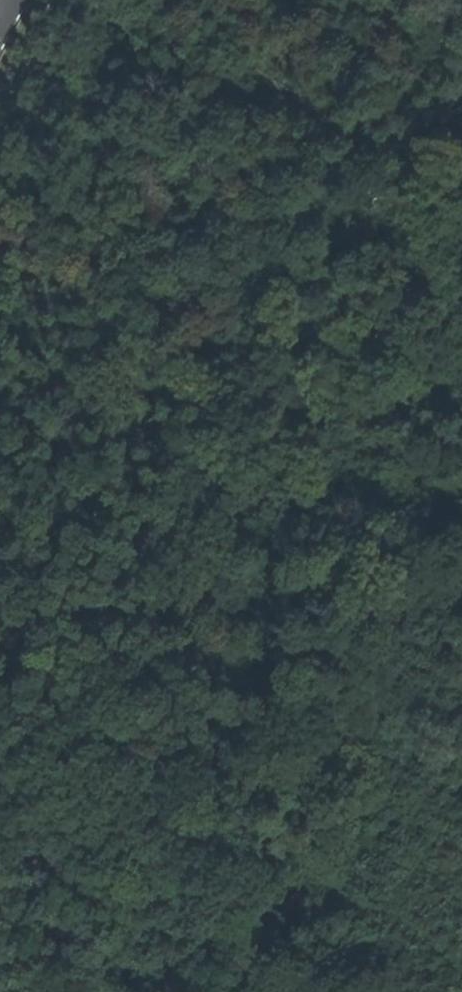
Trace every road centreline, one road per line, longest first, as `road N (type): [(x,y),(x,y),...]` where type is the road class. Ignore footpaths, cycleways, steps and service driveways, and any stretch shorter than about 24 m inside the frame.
road 1 (track): [(461,295),(432,293),(243,418),(101,602),(38,708),(0,725)]

